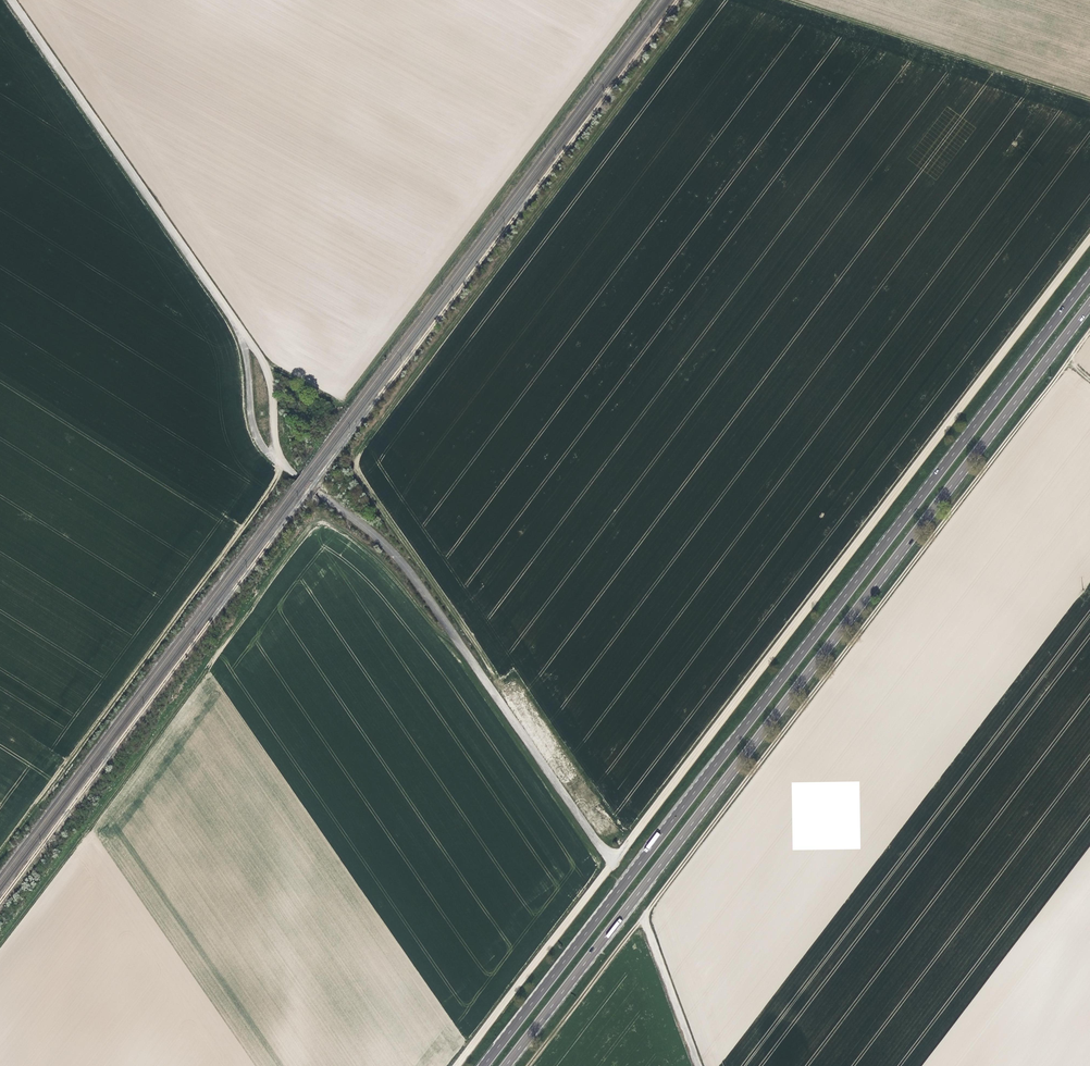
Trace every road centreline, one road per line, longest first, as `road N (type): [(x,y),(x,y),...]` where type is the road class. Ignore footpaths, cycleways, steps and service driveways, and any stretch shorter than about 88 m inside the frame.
road 1 (track): [(677,0),(0,902)]
road 2 (trunk): [(1089,276),(483,1065)]
road 3 (trunk): [(505,1065),(1089,305)]
road 4 (track): [(1089,380),(1068,361),(527,1065)]
road 5 (unclassified): [(615,861),(1089,239)]
road 6 (unclassified): [(615,861),(396,556),(279,462)]
road 7 (unclassified): [(240,330),(12,0)]
road 8 (unclassified): [(456,1065),(615,861)]
road 9 (unclassified): [(697,1065),(642,917)]
road 10 (unclassified): [(240,330),(254,431),(279,462)]
road 11 (unclassified): [(279,462),(269,375),(240,330)]

